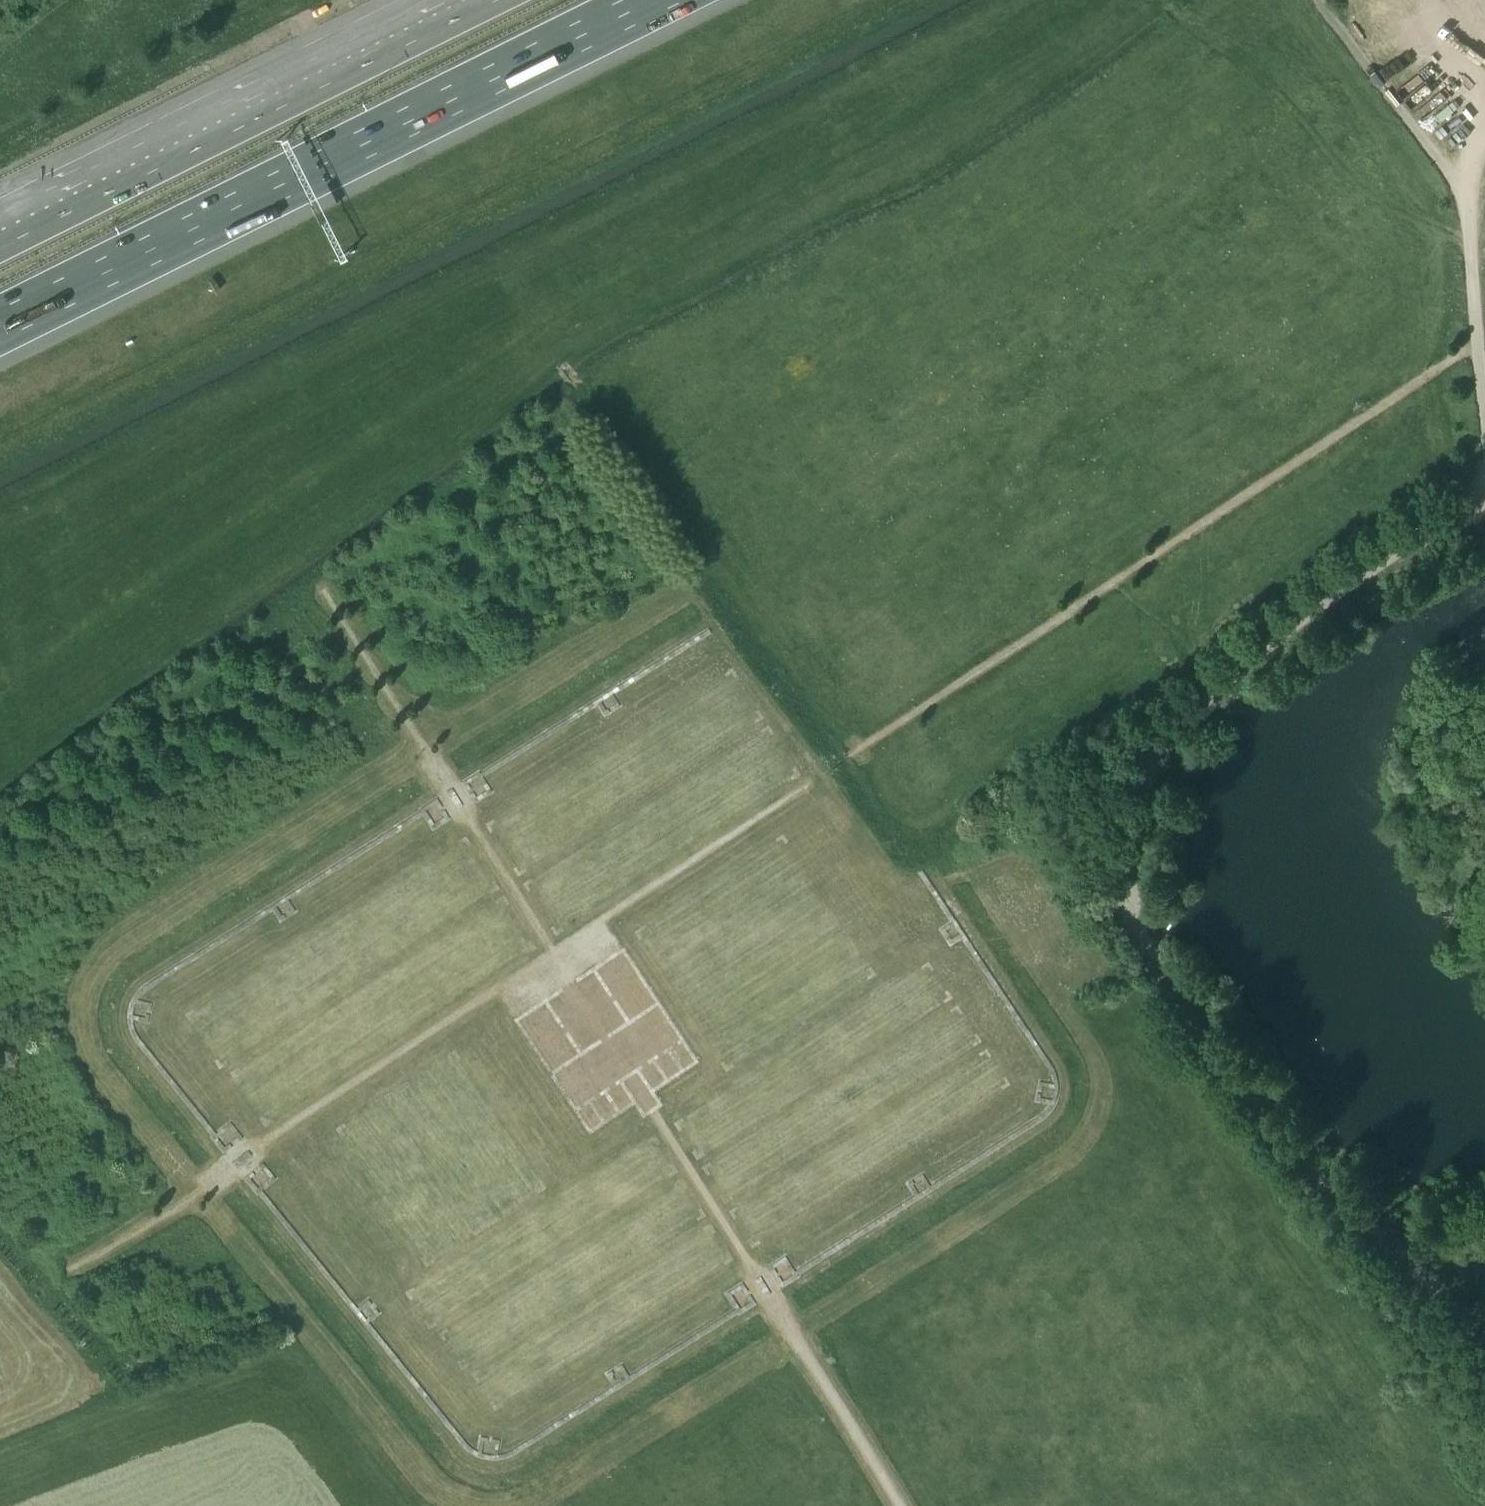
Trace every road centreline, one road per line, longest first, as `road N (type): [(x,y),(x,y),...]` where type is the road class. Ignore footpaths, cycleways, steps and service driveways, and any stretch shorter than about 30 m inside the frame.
road 1 (unclassified): [(1484,1329),(1266,1110),(1175,995),(1138,915),(1132,823),(1163,745),(1263,658),(1466,513),(1484,490)]
road 2 (motorway): [(0,325),(663,0)]
road 3 (motorway): [(459,0),(0,229)]
road 4 (unclassified): [(1484,402),(1464,195)]

